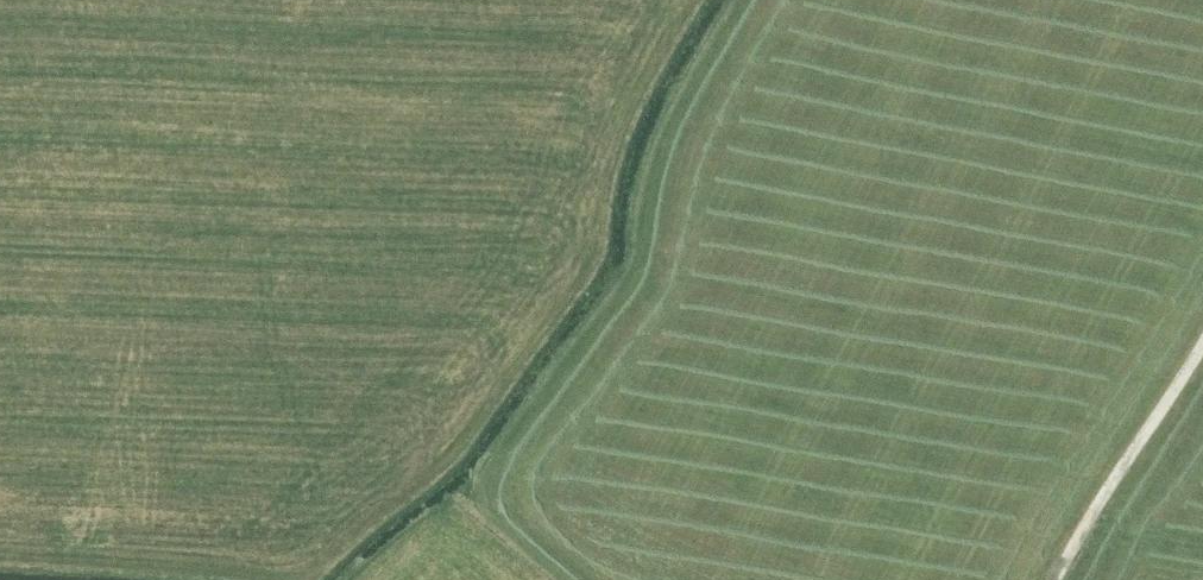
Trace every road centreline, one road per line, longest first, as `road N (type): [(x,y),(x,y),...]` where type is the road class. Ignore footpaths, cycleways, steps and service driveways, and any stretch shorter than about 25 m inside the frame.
road 1 (track): [(1056,579),(1202,344)]

